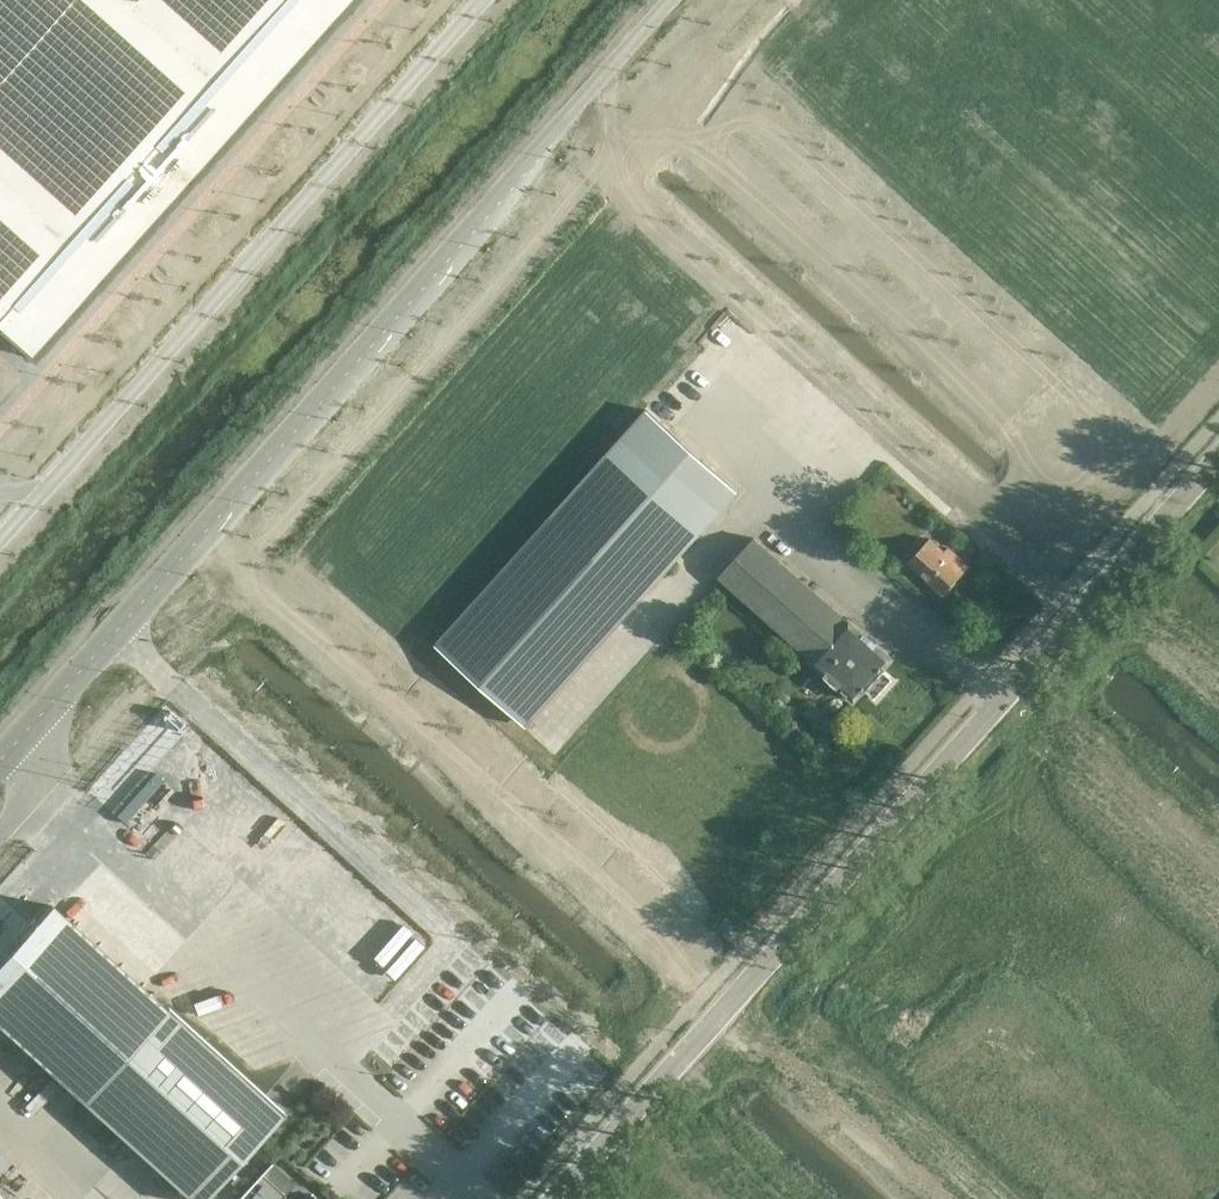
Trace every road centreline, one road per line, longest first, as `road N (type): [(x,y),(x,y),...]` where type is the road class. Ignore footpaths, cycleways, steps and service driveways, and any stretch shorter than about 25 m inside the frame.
road 1 (unclassified): [(0,746),(671,0)]
road 2 (tertiary): [(554,1198),(1218,457)]
road 3 (unclassified): [(479,0),(0,537)]
road 4 (track): [(1001,700),(802,518),(744,358),(599,219)]

